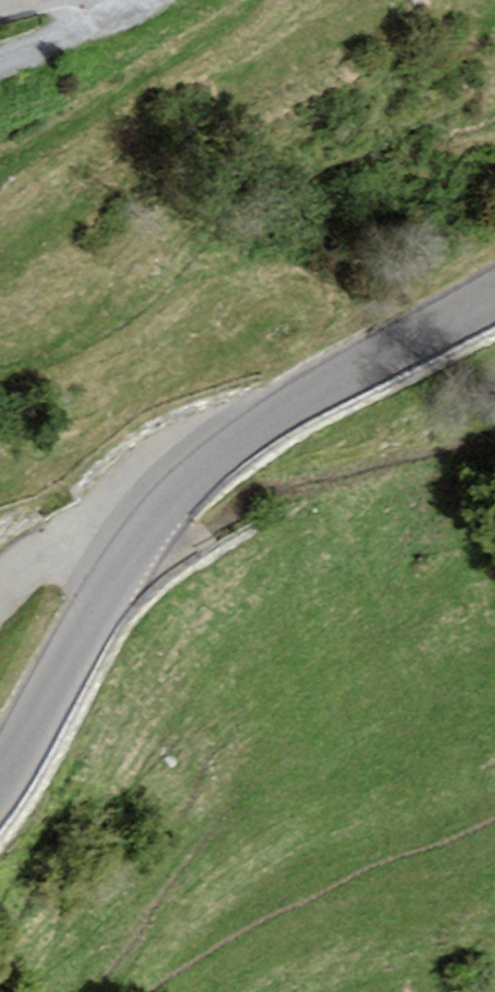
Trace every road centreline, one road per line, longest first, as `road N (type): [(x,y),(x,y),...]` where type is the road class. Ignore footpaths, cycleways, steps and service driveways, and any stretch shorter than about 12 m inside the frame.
road 1 (tertiary): [(133,551),(192,481),(287,409),(494,296)]
road 2 (tertiary): [(0,790),(133,551)]
road 3 (residential): [(0,598),(58,548),(82,541),(133,551)]

